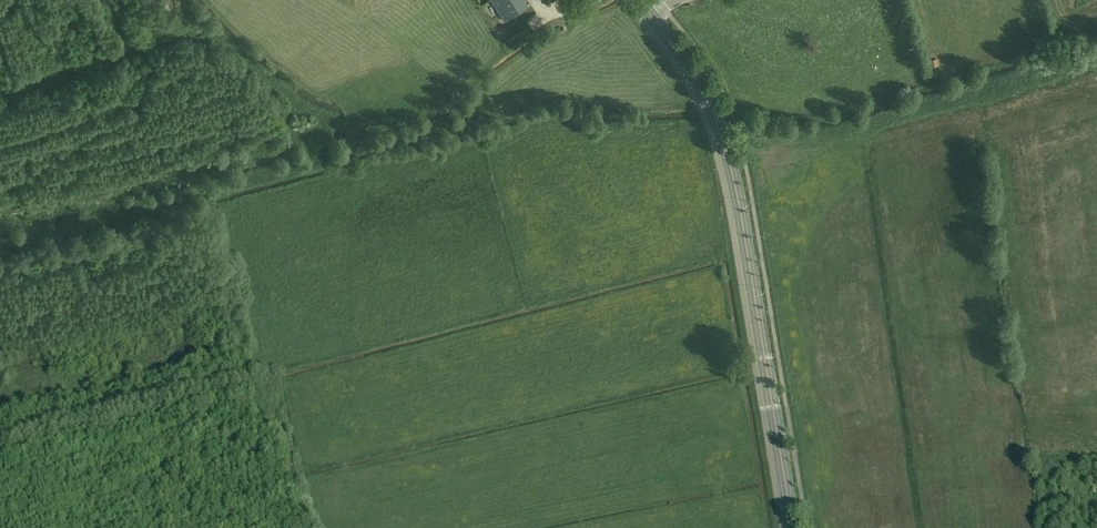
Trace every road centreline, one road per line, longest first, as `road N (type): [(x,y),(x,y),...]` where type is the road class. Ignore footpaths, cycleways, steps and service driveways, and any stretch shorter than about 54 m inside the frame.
road 1 (secondary): [(791,527),(725,151),(685,58),(648,14)]

